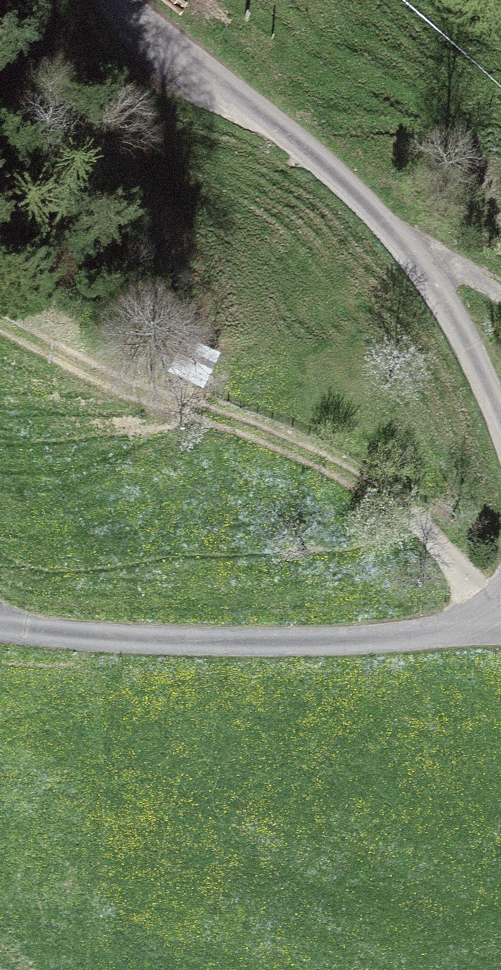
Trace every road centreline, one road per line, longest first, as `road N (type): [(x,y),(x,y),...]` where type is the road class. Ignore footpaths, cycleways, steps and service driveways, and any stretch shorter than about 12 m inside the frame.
road 1 (track): [(0,311),(104,375),(264,431),(350,474),(392,500),(499,601)]
road 2 (track): [(153,0),(220,76),(421,262),(500,426)]
road 3 (track): [(500,598),(449,629),(334,644),(0,626)]

